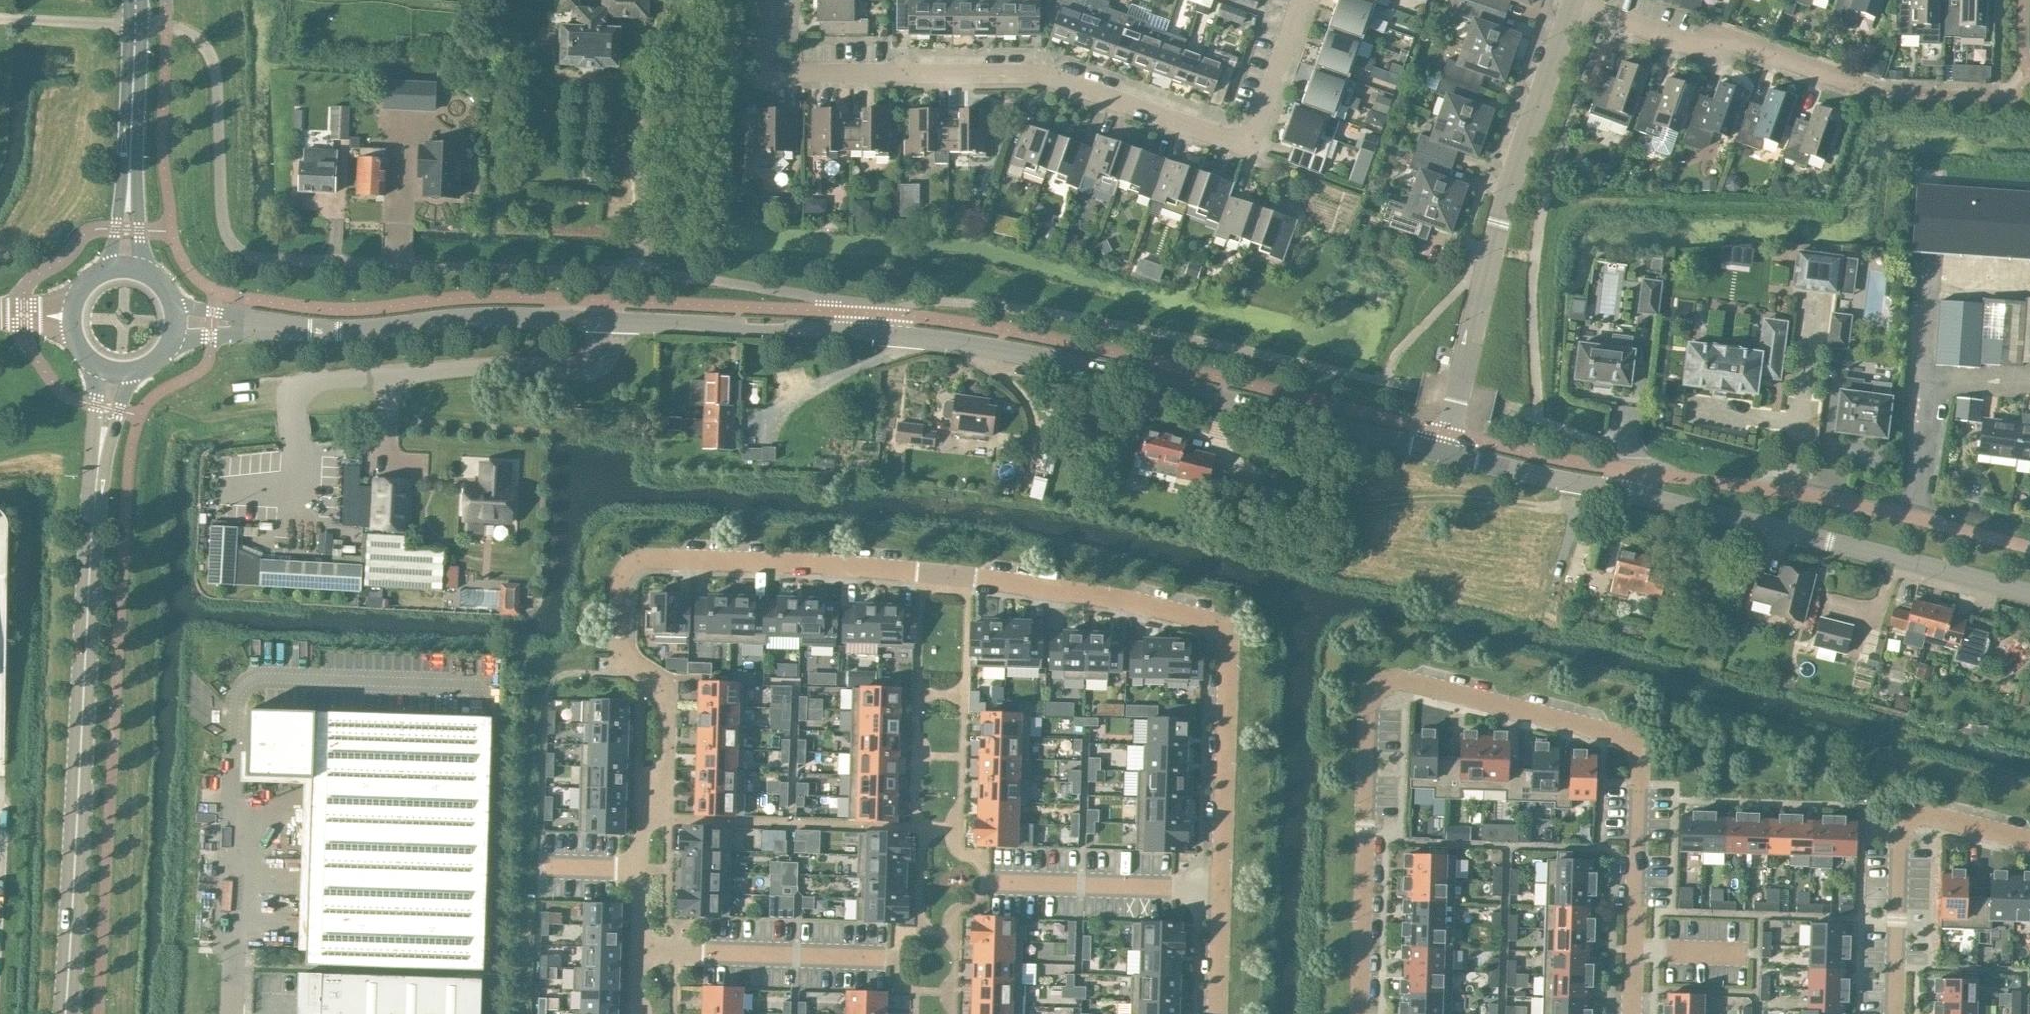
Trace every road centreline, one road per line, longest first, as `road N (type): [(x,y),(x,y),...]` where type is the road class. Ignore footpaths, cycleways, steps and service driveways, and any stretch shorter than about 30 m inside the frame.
road 1 (residential): [(1216,1013),(1229,643),(1213,621),(1104,593),(922,571),(662,557),(641,559),(623,576),(626,663)]
road 2 (residential): [(1632,1013),(1637,747),(1627,735),(1391,680),(1370,705),(1359,1013)]
road 3 (residential): [(763,0),(763,59),(773,72),(1041,74),(1234,141),(1255,132),(1301,0)]
road 4 (unclassified): [(254,326),(339,332),(484,318),(897,338)]
road 5 (secondary): [(64,1013),(100,450)]
road 6 (unclassified): [(1444,453),(1106,370),(897,338)]
road 7 (residential): [(1444,453),(1502,225),(1574,8)]
road 8 (residential): [(1639,498),(1652,473),(1789,491),(2029,546)]
road 9 (unclassified): [(2029,595),(1639,498)]
road 10 (residential): [(626,663),(669,690),(667,774),(641,819),(641,1013)]
road 11 (residential): [(1893,1013),(1900,832),(1912,817),(2029,843)]
road 12 (residential): [(1859,86),(1739,41),(1679,40),(1574,8)]
road 13 (unclassified): [(1639,498),(1444,453)]
road 14 (secondary): [(129,170),(135,0)]

